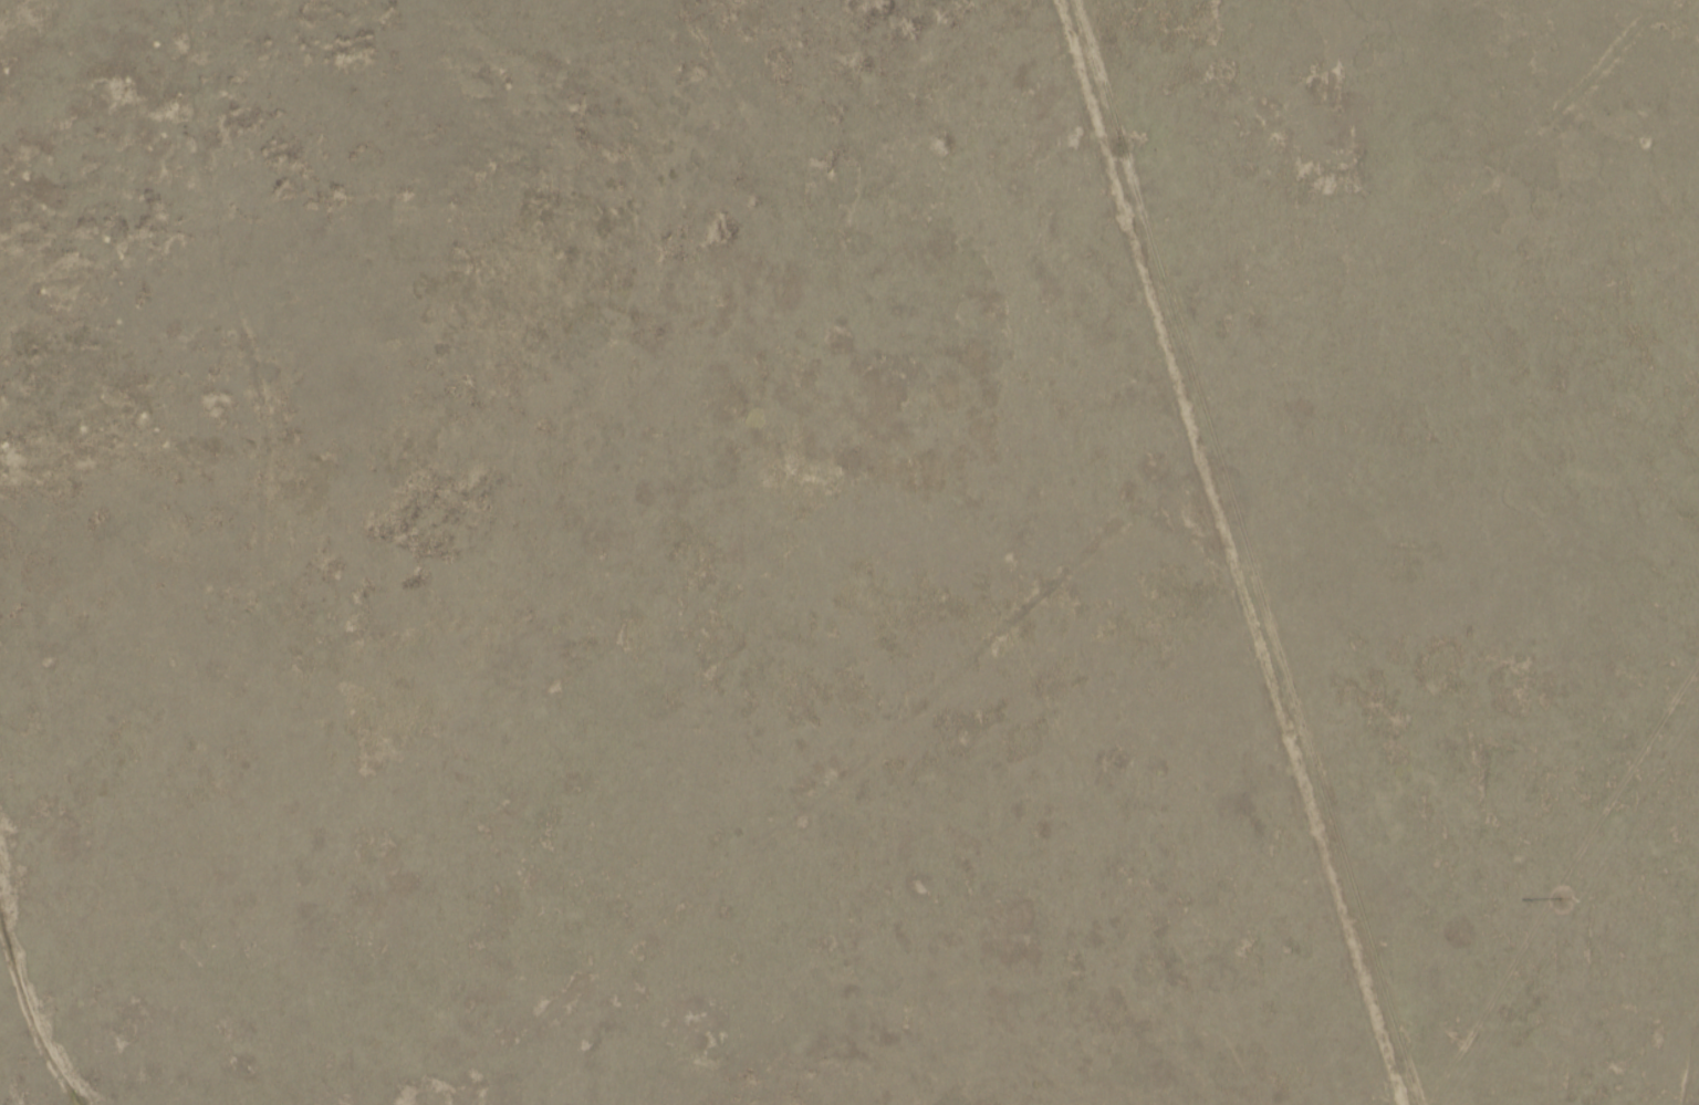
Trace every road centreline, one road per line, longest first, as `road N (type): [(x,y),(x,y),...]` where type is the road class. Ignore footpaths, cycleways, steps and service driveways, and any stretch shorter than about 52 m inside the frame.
road 1 (track): [(1050,0),(1395,1104)]

